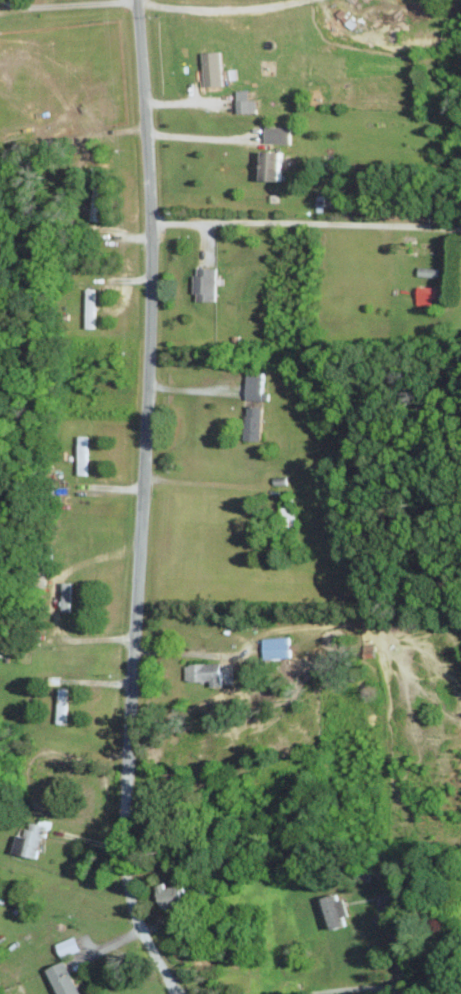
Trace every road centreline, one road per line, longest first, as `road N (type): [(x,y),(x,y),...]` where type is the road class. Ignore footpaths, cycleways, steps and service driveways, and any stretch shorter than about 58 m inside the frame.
road 1 (residential): [(135,0),(150,254),(121,856),(134,920),(176,993)]

